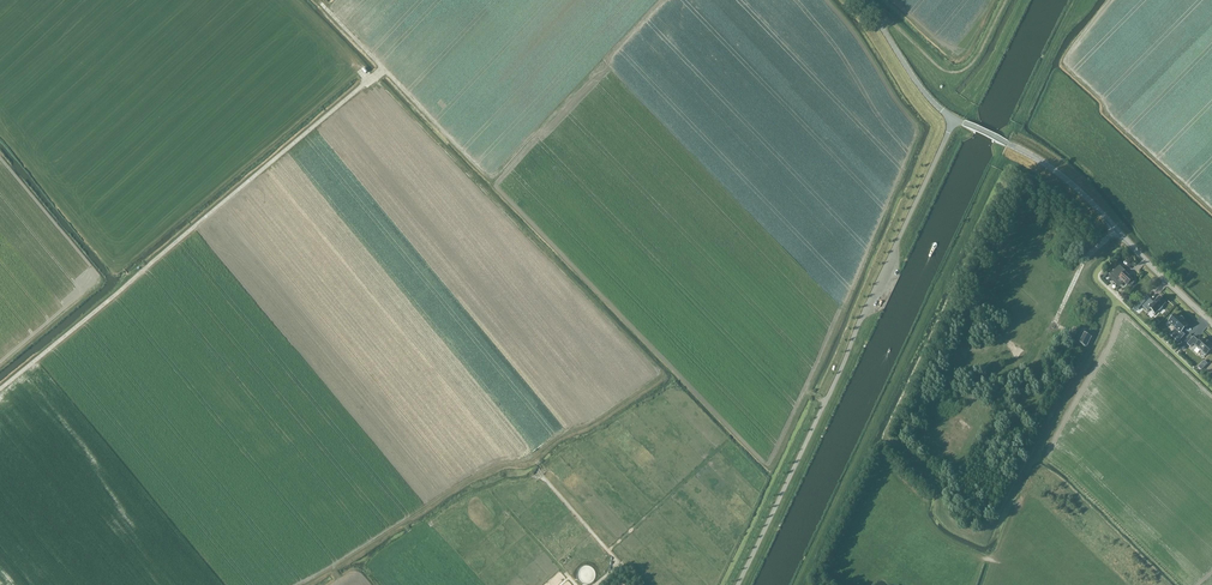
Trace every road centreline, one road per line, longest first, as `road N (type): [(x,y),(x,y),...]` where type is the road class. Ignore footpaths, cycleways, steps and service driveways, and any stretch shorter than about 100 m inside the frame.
road 1 (unclassified): [(738,584),(954,119)]
road 2 (unclassified): [(1211,323),(1064,178),(954,119)]
road 3 (track): [(1006,0),(976,58),(952,72),(868,6)]
road 4 (unclassified): [(954,119),(922,90),(864,0)]

